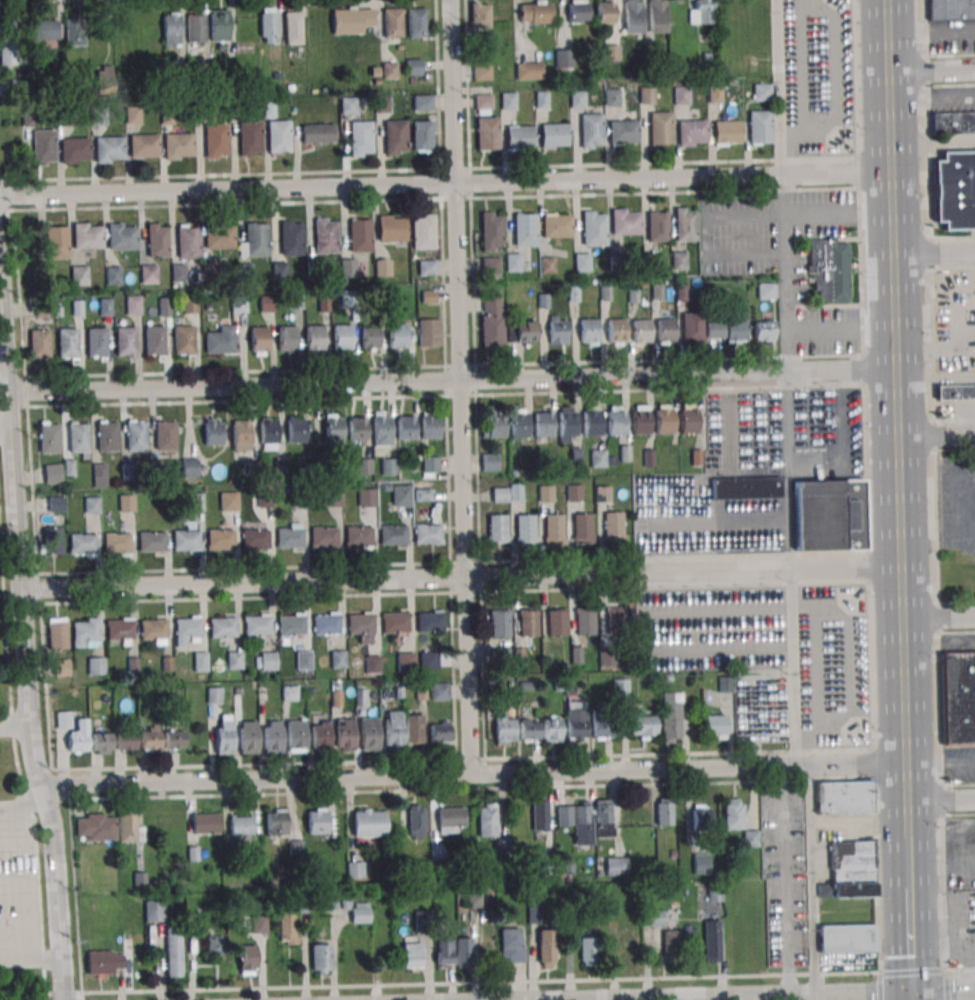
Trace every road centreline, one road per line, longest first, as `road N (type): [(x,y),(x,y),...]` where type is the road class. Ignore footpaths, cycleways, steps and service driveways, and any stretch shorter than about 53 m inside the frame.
road 1 (residential): [(20,588),(900,565)]
road 2 (residential): [(42,793),(905,760)]
road 3 (primary): [(906,838),(886,0)]
road 4 (residential): [(0,197),(781,178)]
road 5 (residential): [(8,393),(785,375)]
road 6 (residential): [(469,774),(450,0)]
road 7 (residential): [(63,999),(50,832),(29,725),(0,276)]
road 8 (residential): [(598,999),(912,991)]

